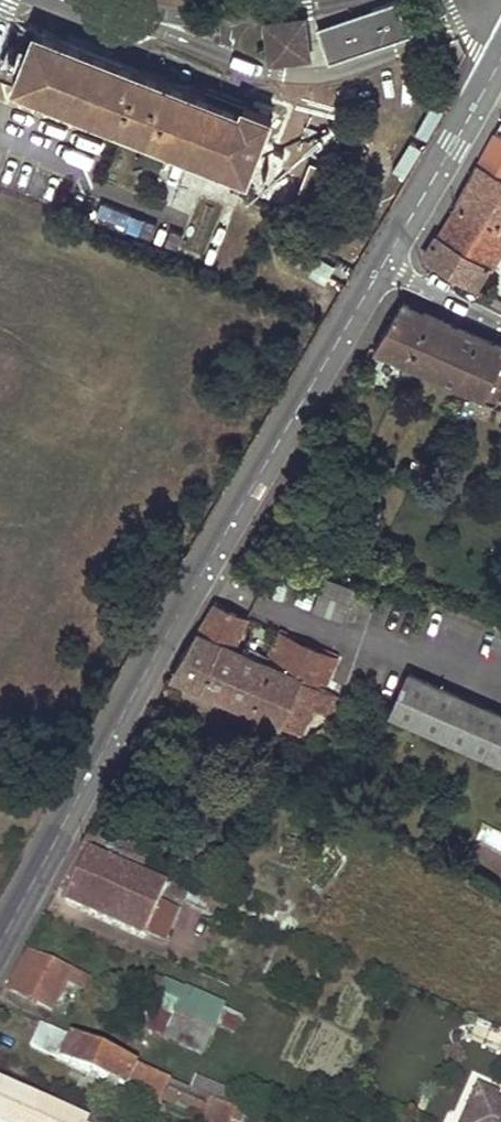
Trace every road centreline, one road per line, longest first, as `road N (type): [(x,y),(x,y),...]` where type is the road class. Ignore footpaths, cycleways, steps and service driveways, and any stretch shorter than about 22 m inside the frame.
road 1 (unclassified): [(0,948),(385,266)]
road 2 (unclassified): [(385,266),(500,64)]
road 3 (residential): [(500,318),(385,266)]

